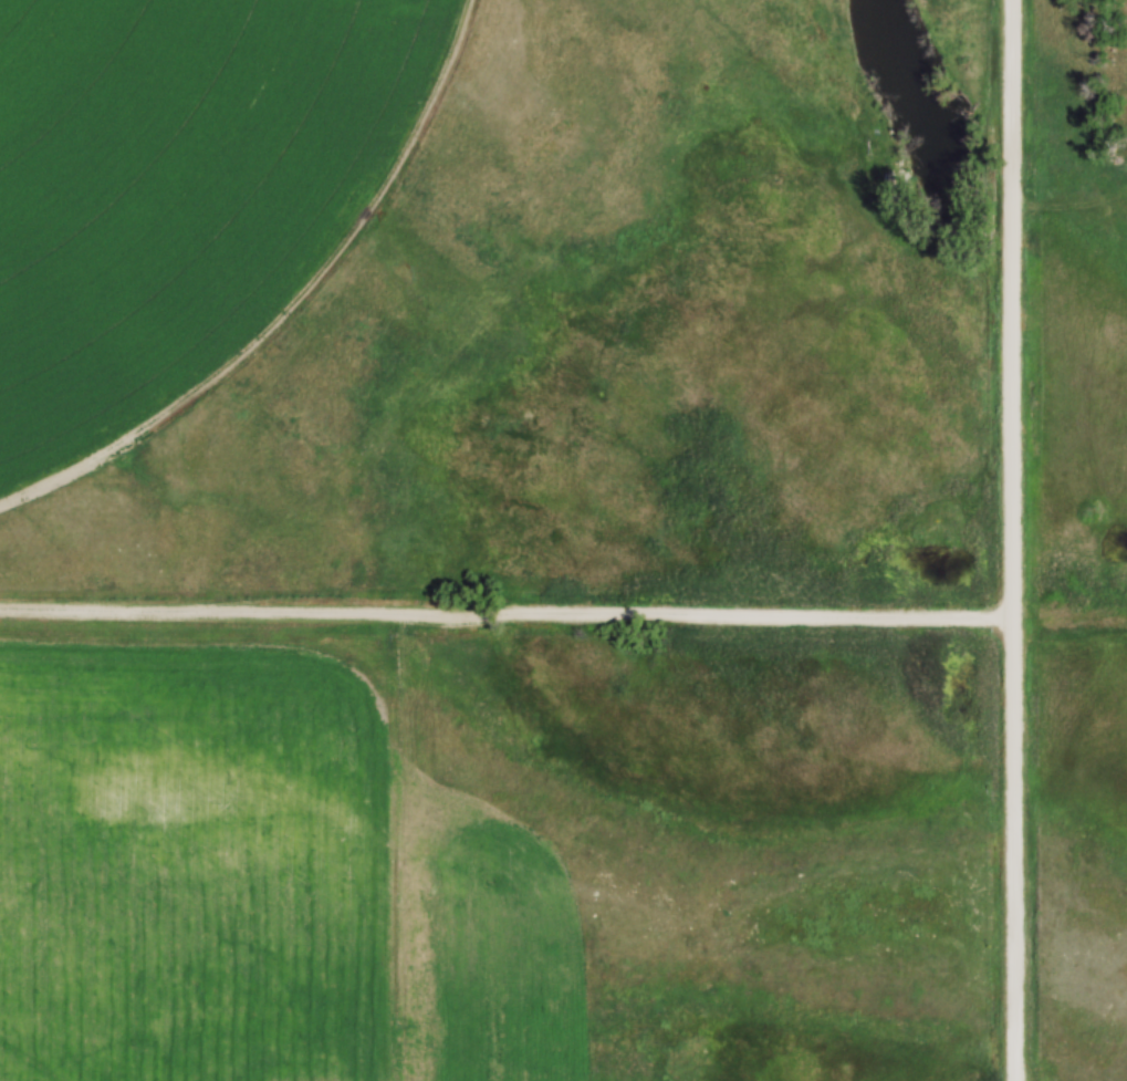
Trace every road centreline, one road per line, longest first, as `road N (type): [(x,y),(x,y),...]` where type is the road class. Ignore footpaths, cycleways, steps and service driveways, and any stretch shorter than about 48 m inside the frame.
road 1 (residential): [(1017,1080),(1013,0)]

